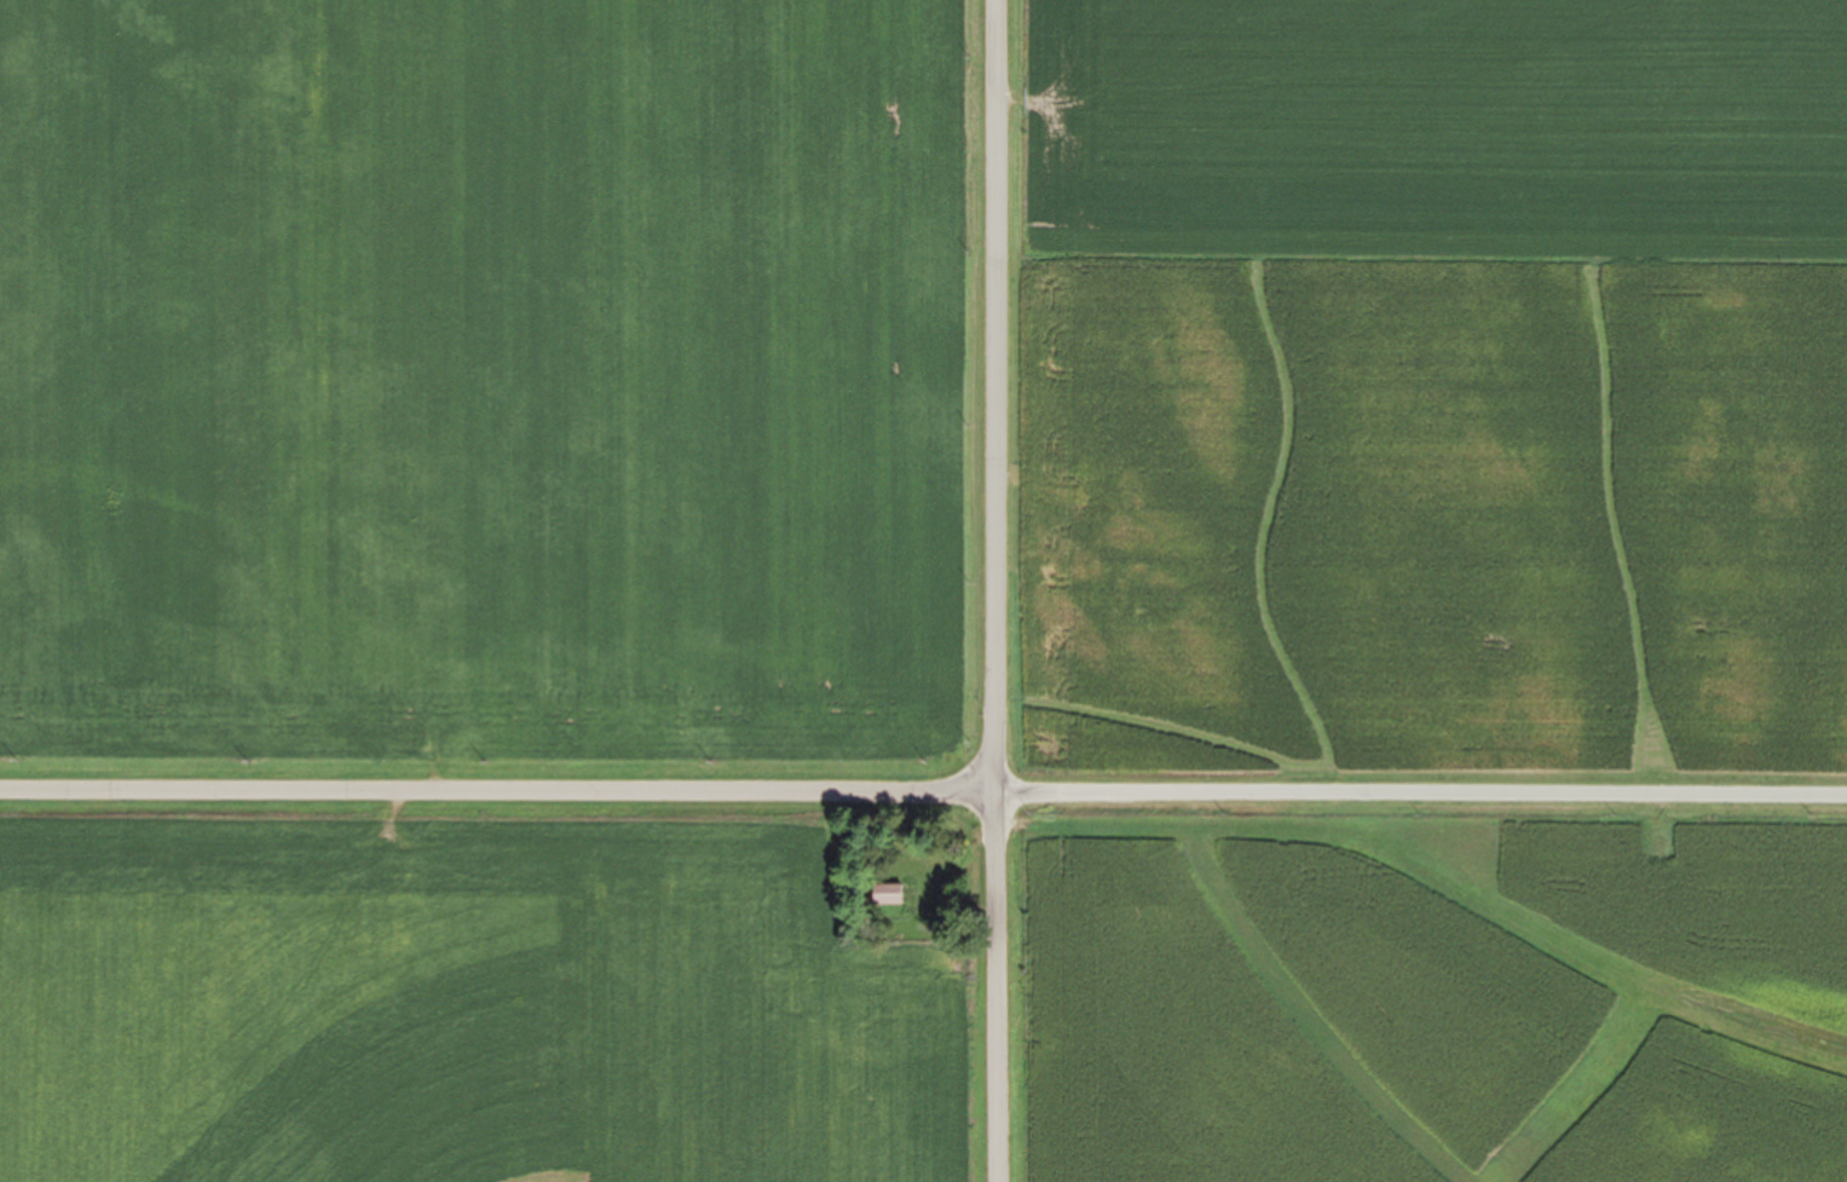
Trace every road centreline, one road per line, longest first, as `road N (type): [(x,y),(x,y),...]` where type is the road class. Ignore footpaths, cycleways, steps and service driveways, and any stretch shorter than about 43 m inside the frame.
road 1 (residential): [(984,1181),(986,0)]
road 2 (residential): [(0,789),(980,786)]
road 3 (residential): [(980,786),(1846,795)]

